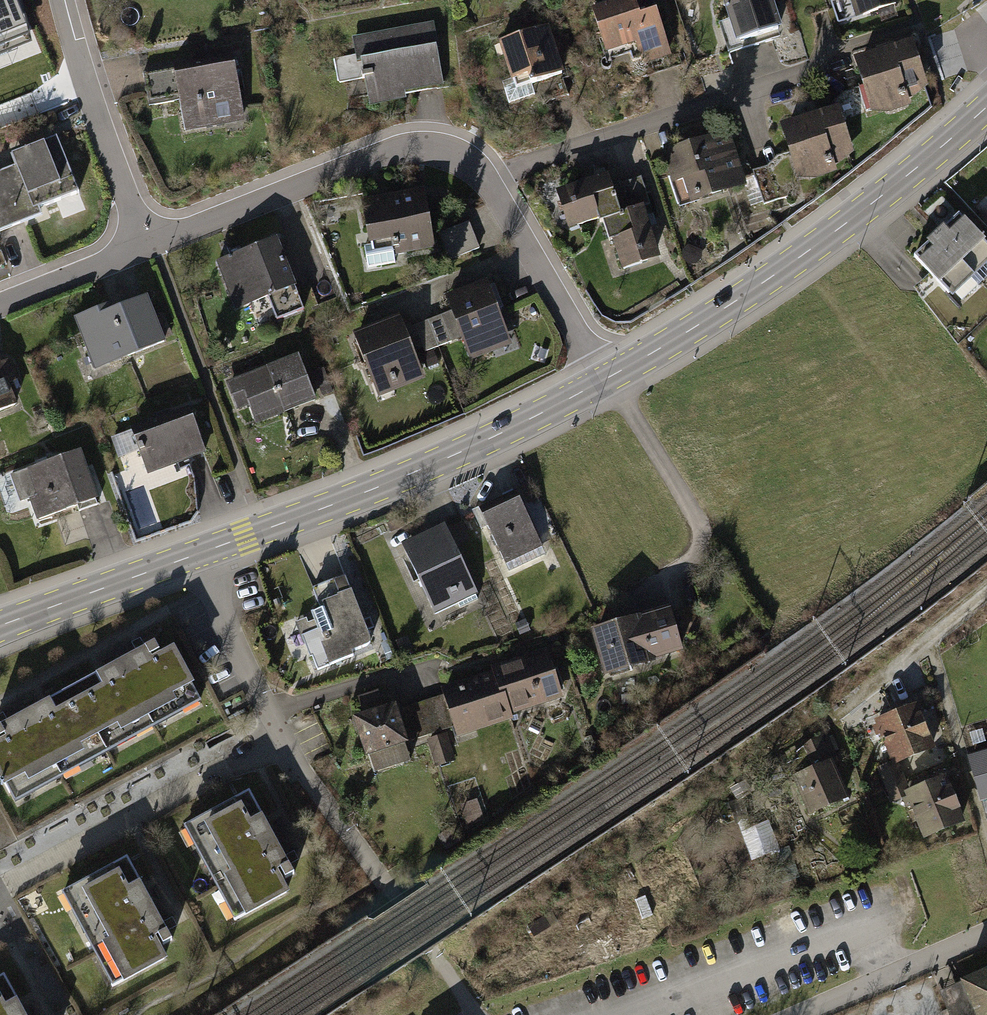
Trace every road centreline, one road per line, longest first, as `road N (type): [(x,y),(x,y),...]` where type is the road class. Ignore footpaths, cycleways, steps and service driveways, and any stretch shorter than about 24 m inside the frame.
road 1 (secondary): [(603,380),(746,294),(986,106)]
road 2 (secondary): [(196,554),(408,474),(603,380)]
road 3 (residential): [(196,554),(281,737),(388,886)]
road 4 (residential): [(488,182),(834,64)]
road 5 (residential): [(152,245),(398,151),(440,149),(477,167),(488,182)]
road 6 (residential): [(63,0),(82,71),(152,245)]
road 7 (residential): [(488,182),(603,380)]
road 8 (residential): [(986,929),(792,1014)]
road 9 (secondary): [(0,626),(196,554)]
road 10 (residential): [(0,305),(152,245)]

